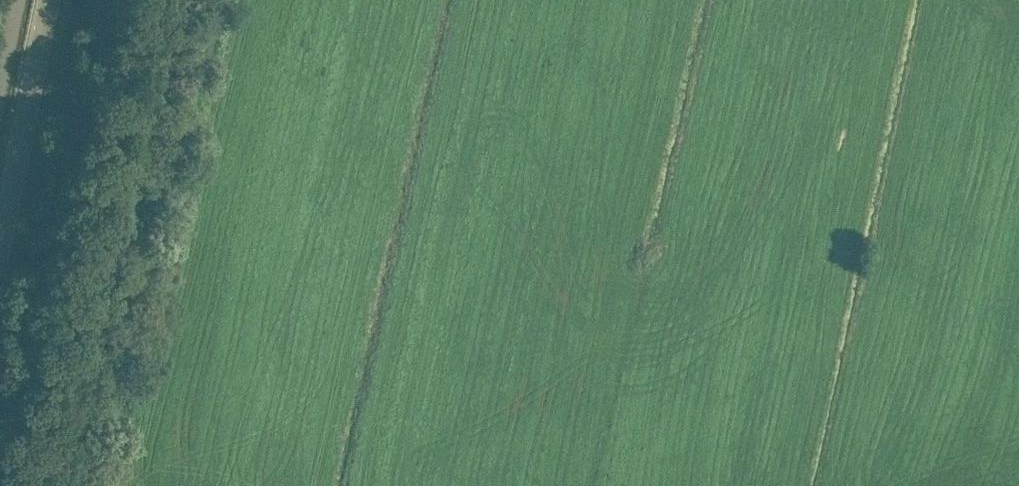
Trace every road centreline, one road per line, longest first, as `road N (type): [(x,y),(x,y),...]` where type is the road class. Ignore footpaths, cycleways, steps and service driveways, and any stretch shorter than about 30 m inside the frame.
road 1 (tertiary): [(57,485),(177,0)]
road 2 (tertiary): [(0,251),(50,0)]

